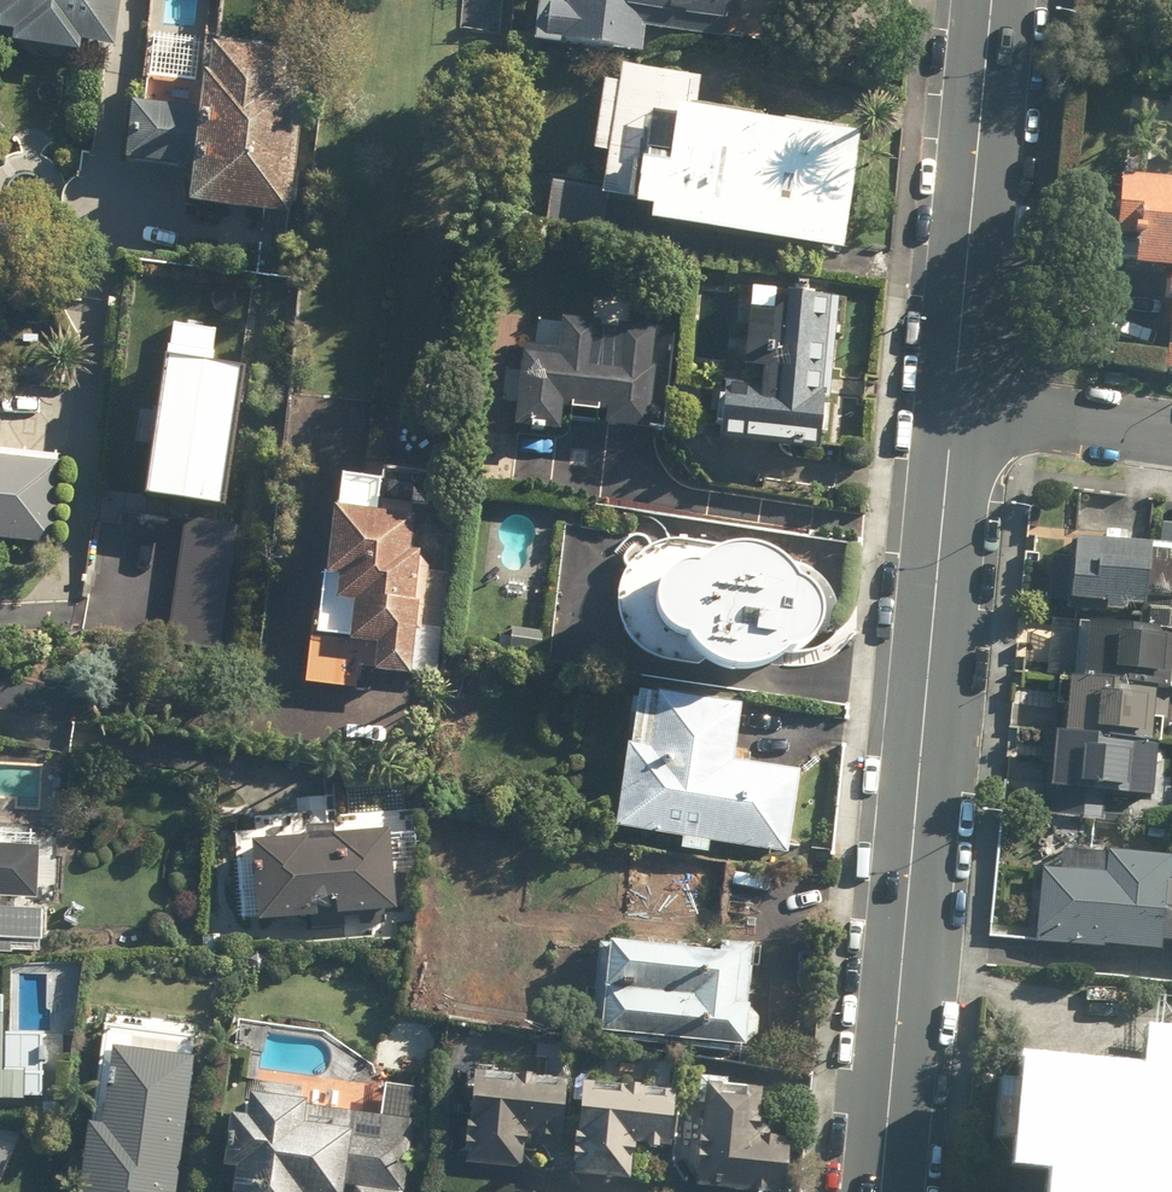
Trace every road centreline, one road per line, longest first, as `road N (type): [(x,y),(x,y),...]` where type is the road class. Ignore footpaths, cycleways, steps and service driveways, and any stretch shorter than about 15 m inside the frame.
road 1 (secondary): [(881,1191),(955,403)]
road 2 (secondary): [(955,403),(991,0)]
road 3 (residential): [(955,403),(1171,434)]

